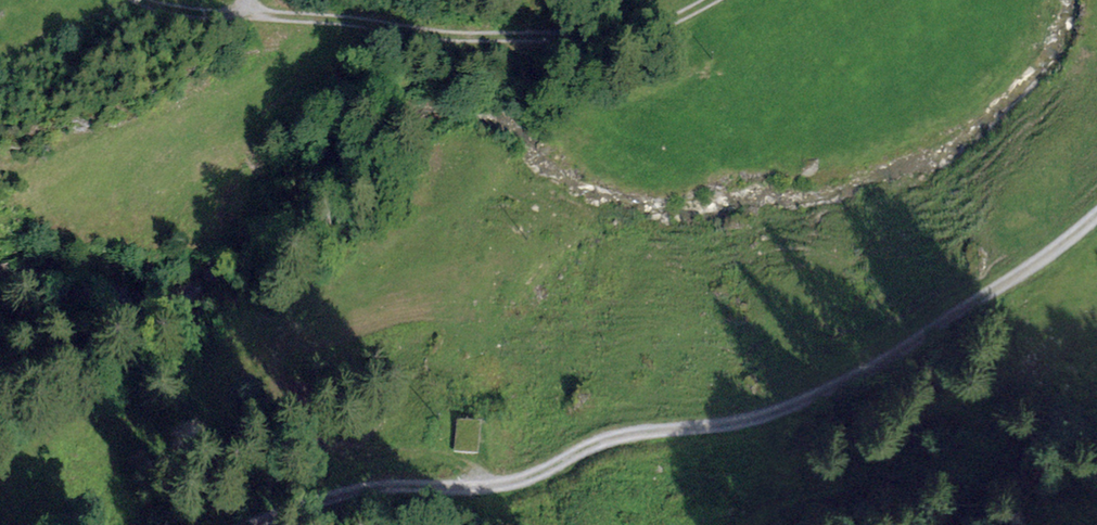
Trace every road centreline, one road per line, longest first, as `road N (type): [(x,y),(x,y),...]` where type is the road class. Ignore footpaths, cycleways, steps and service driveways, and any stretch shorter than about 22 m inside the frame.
road 1 (unclassified): [(1096,217),(861,376),(768,415),(615,439),(509,485),(430,479),(364,489),(273,524)]
road 2 (track): [(706,0),(649,28),(561,38),(437,36),(175,13),(135,0)]

